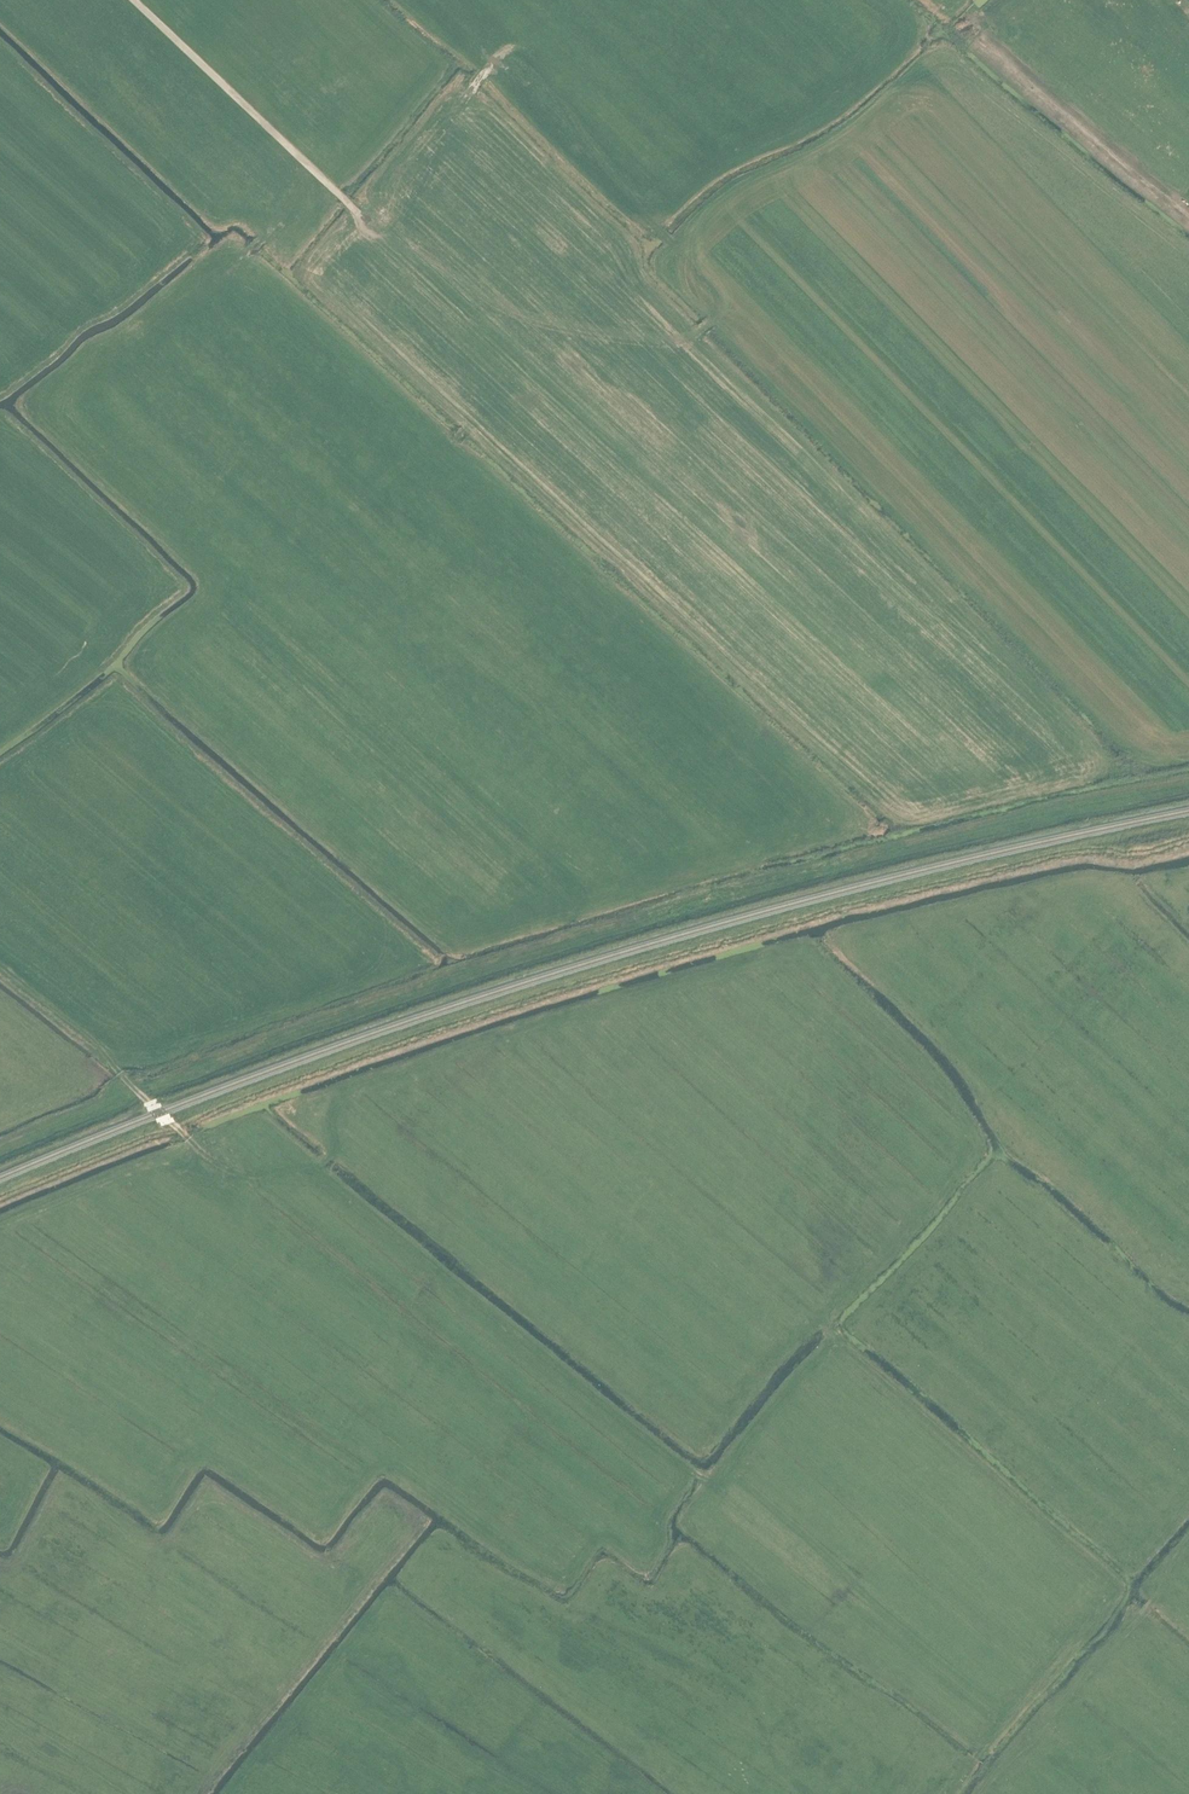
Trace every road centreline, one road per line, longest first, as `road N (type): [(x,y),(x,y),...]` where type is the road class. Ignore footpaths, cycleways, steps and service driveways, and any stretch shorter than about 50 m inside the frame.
road 1 (track): [(134,0),(360,213),(389,204),(429,134),(498,65)]
road 2 (track): [(0,964),(195,1150)]

